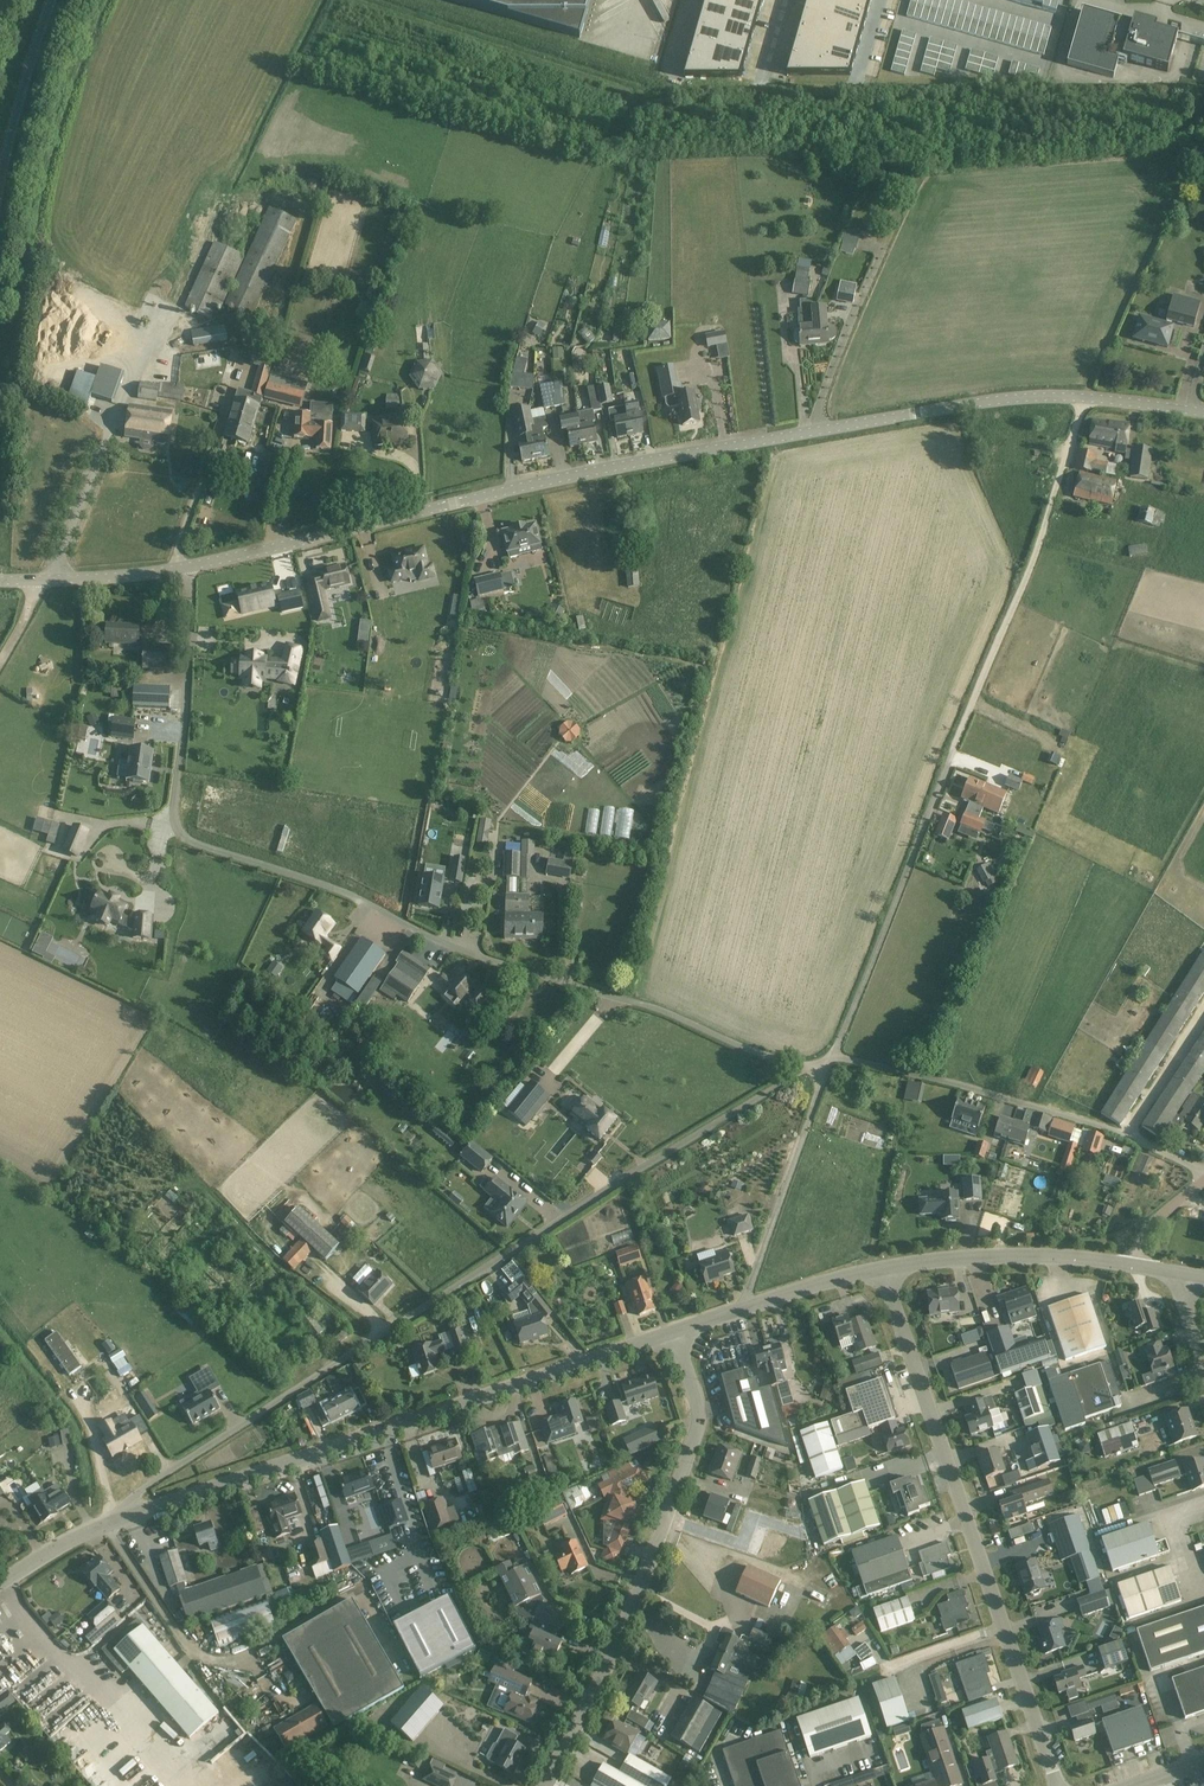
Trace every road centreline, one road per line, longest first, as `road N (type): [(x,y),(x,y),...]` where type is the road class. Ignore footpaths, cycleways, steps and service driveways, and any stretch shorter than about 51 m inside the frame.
road 1 (unclassified): [(190,567),(574,475),(977,403),(1086,397),(1203,412)]
road 2 (unclassified): [(807,1068),(656,1008),(458,949),(348,892),(187,839),(175,810),(190,567)]
road 3 (unclassified): [(132,1513),(131,1501),(170,1470),(807,1068)]
road 4 (unclassified): [(132,1513),(675,1332)]
road 5 (unclassified): [(1057,1785),(886,1269)]
road 6 (residential): [(544,1785),(621,1636),(693,1447),(697,1405),(675,1332)]
road 7 (unclassified): [(1203,1173),(1127,1136),(833,1055)]
road 8 (track): [(1086,397),(1033,563),(951,757)]
road 9 (unclassified): [(833,1055),(951,757)]
road 10 (unclassified): [(886,1269),(1004,1256),(1138,1266)]
road 11 (unclassified): [(742,1309),(819,1092)]
road 12 (unclassified): [(0,185),(50,0)]
road 13 (unclassified): [(37,580),(190,567)]
road 14 (unclassified): [(742,1309),(886,1269)]
road 15 (unclassified): [(0,1583),(132,1513)]

